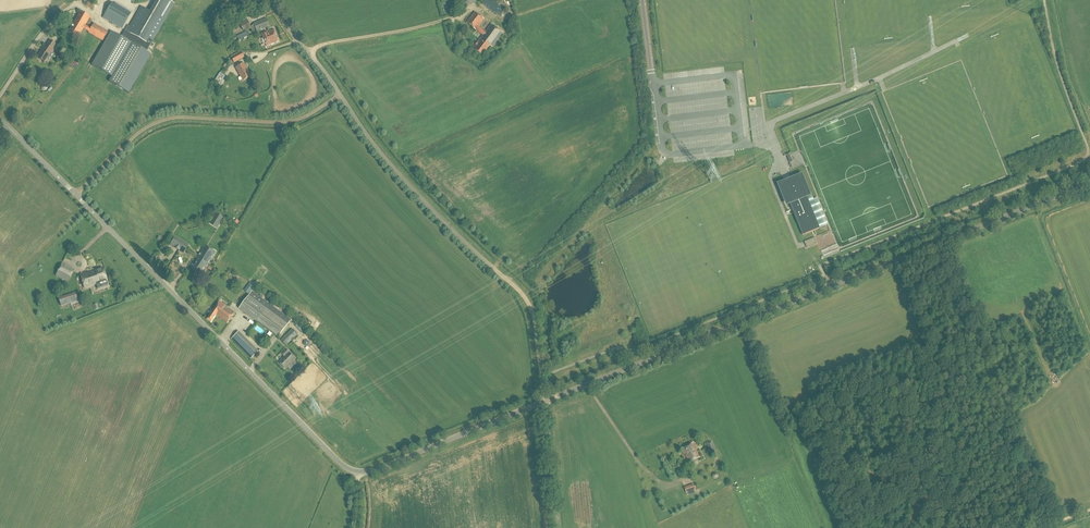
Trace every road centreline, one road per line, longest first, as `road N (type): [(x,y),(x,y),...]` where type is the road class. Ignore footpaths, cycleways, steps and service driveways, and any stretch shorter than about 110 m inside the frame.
road 1 (unclassified): [(543,405),(1089,183)]
road 2 (unclassified): [(358,477),(341,469),(76,196)]
road 3 (unclassified): [(543,405),(535,322),(524,297),(406,182),(340,94)]
road 4 (unclassified): [(76,196),(161,121),(285,122),(340,94)]
road 5 (unclassified): [(543,405),(358,477)]
road 6 (unclassified): [(558,527),(543,405)]

